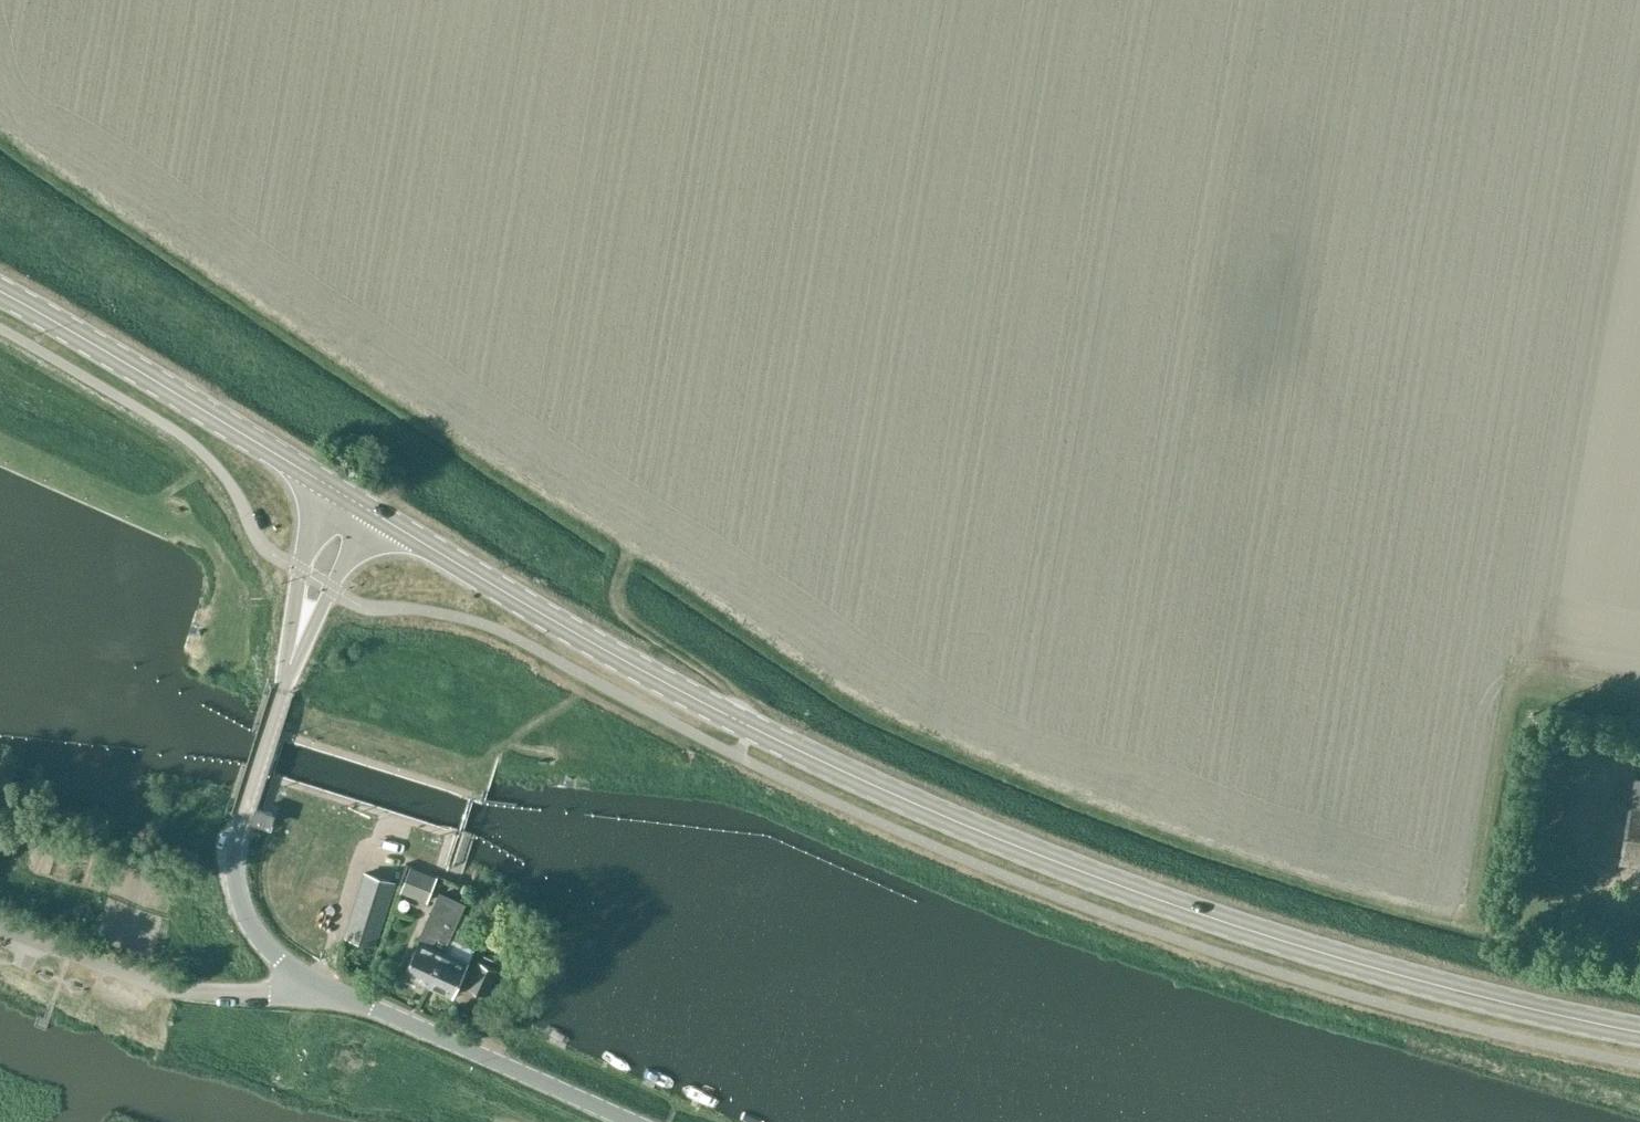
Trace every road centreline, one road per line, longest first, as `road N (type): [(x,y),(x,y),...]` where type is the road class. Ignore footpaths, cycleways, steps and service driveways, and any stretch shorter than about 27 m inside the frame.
road 1 (primary): [(1639,1032),(1424,983),(1284,940),(1126,889),(848,777),(603,650),(351,499)]
road 2 (unclassified): [(636,1121),(309,979),(280,958),(243,912),(234,884),(237,836),(351,499)]
road 3 (primary): [(0,292),(351,499)]

